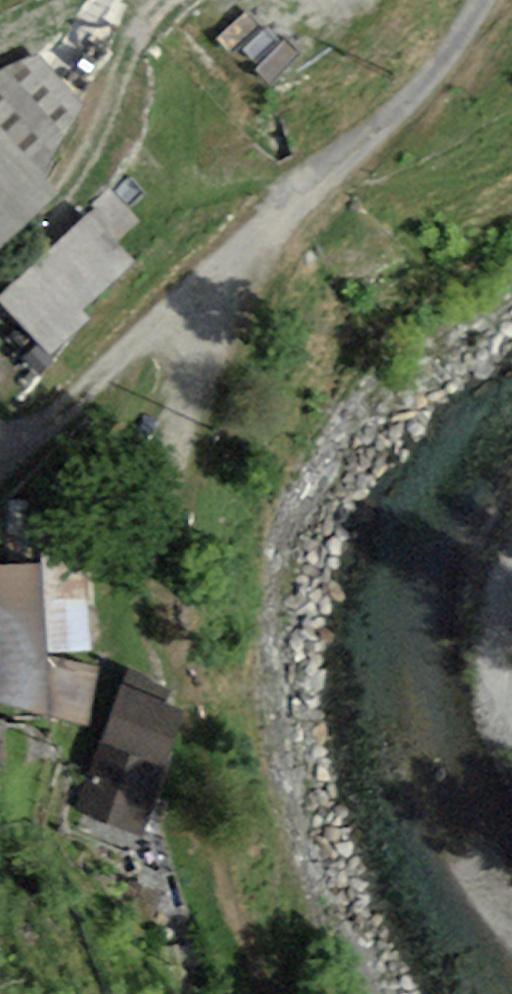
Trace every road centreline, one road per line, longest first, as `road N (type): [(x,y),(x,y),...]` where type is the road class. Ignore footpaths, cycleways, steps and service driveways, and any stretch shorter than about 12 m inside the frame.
road 1 (track): [(169,0),(129,42),(71,188),(0,266)]
road 2 (track): [(0,439),(61,417),(130,356)]

